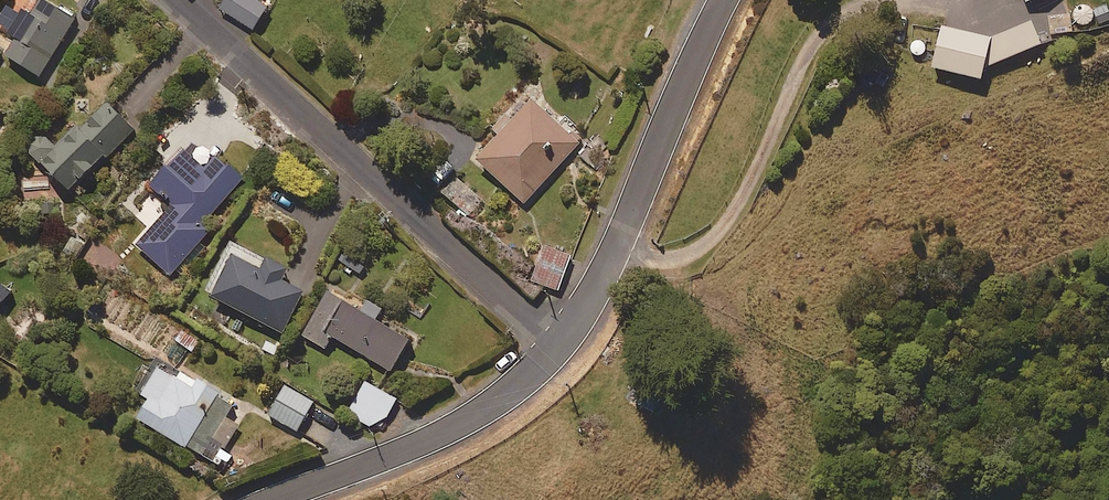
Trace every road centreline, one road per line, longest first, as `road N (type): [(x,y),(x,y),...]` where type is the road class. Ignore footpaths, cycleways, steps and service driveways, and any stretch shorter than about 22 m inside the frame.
road 1 (residential): [(173,0),(561,343)]
road 2 (secondary): [(561,343),(594,295),(723,0)]
road 3 (secondary): [(277,499),(474,416),(530,378),(561,343)]

